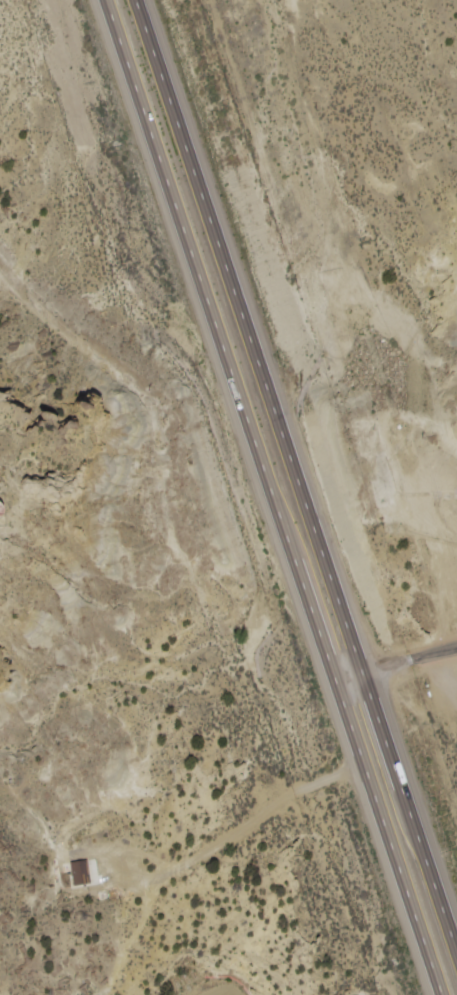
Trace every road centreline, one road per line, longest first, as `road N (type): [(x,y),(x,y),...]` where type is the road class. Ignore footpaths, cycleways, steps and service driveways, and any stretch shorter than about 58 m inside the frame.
road 1 (trunk): [(109,0),(446,994)]
road 2 (trunk): [(456,952),(137,0)]

